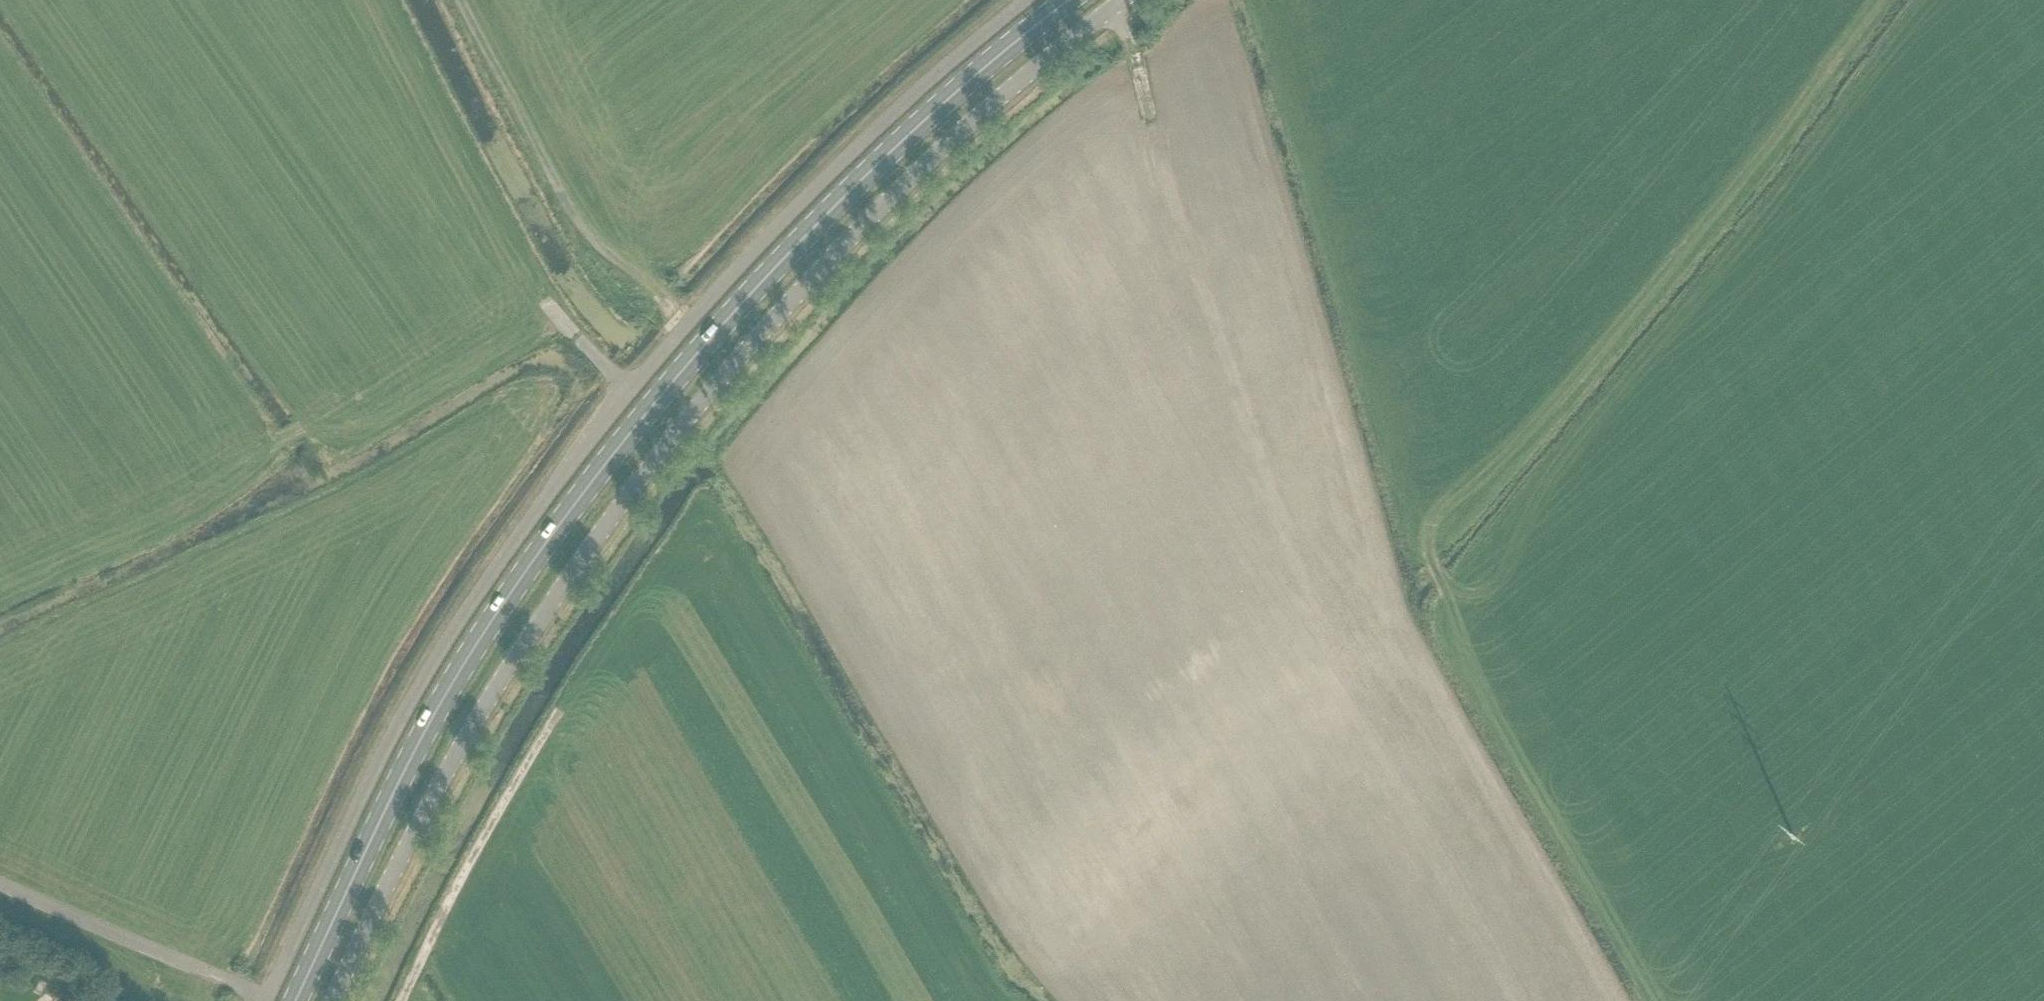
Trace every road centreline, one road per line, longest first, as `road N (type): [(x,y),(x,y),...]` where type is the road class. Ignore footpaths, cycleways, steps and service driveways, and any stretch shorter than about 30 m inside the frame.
road 1 (unclassified): [(332,1000),(463,742),(654,459),(850,238),(1020,81),(1122,0)]
road 2 (primary): [(296,1000),(438,709),(602,468),(832,209),(1069,0)]
road 3 (unclassified): [(266,1000),(430,666),(592,435),(816,188),(1027,0)]

